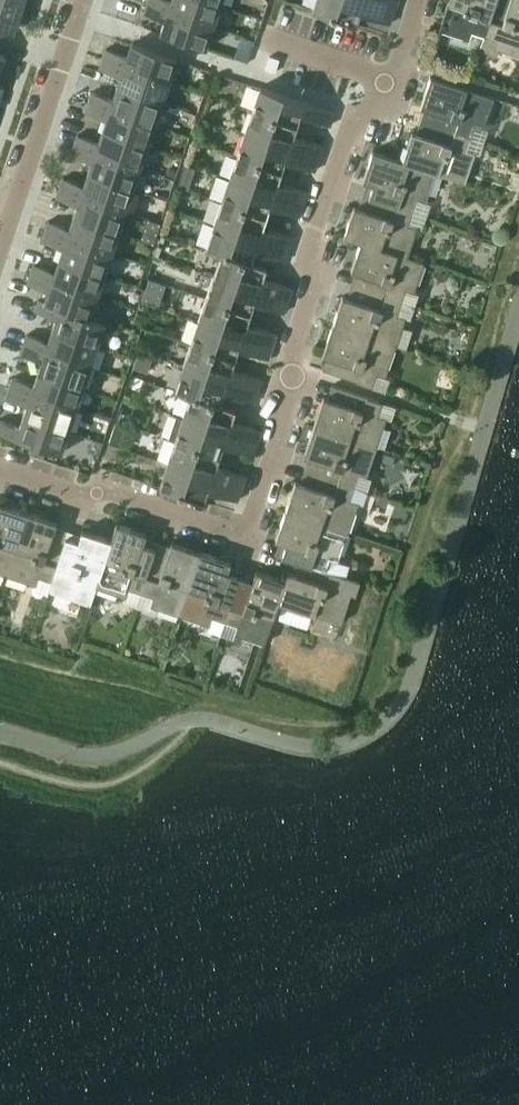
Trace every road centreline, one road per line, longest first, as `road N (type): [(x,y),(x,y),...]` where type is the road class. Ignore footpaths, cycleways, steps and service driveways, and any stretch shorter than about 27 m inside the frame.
road 1 (residential): [(0,472),(86,500),(118,494),(226,529),(253,517),(314,281),(306,254),(355,109),(394,82),(419,0)]
road 2 (unclassified): [(0,248),(81,0)]

